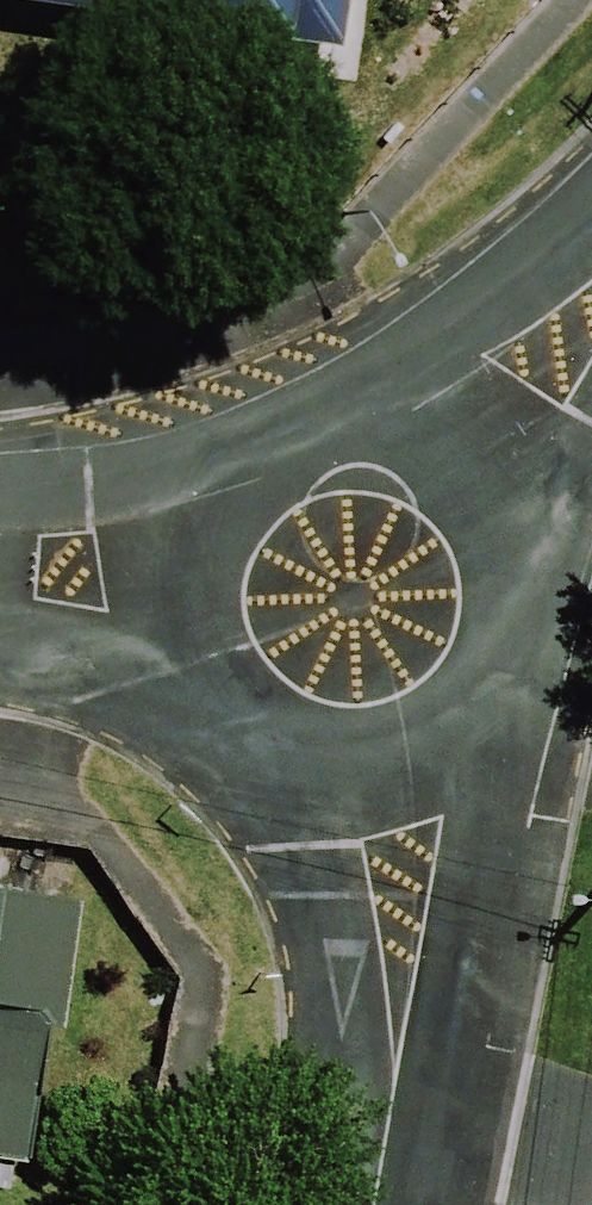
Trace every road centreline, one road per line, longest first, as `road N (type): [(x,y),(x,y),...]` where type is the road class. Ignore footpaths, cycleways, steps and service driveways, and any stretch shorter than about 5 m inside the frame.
road 1 (residential): [(395,772),(417,898),(379,1204)]
road 2 (residential): [(467,461),(504,503),(527,555),(532,611),(520,666),(490,714),(447,750),(395,772)]
road 3 (residential): [(178,577),(193,525),(222,480),(264,446),(314,426),(368,422),(420,434),(467,461)]
road 4 (residential): [(395,772),(339,776),(283,762),(235,731),(200,687),(180,633),(178,577)]
road 5 (residential): [(591,309),(467,461)]
road 6 (residential): [(178,577),(0,562)]

